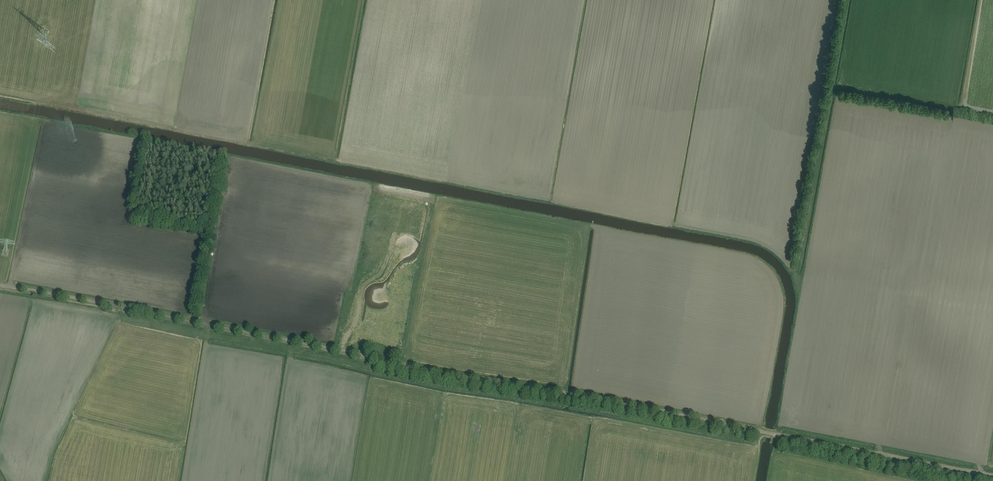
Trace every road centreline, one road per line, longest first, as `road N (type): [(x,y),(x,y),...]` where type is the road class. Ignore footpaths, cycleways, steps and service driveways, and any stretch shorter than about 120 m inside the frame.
road 1 (track): [(992,477),(0,283)]

